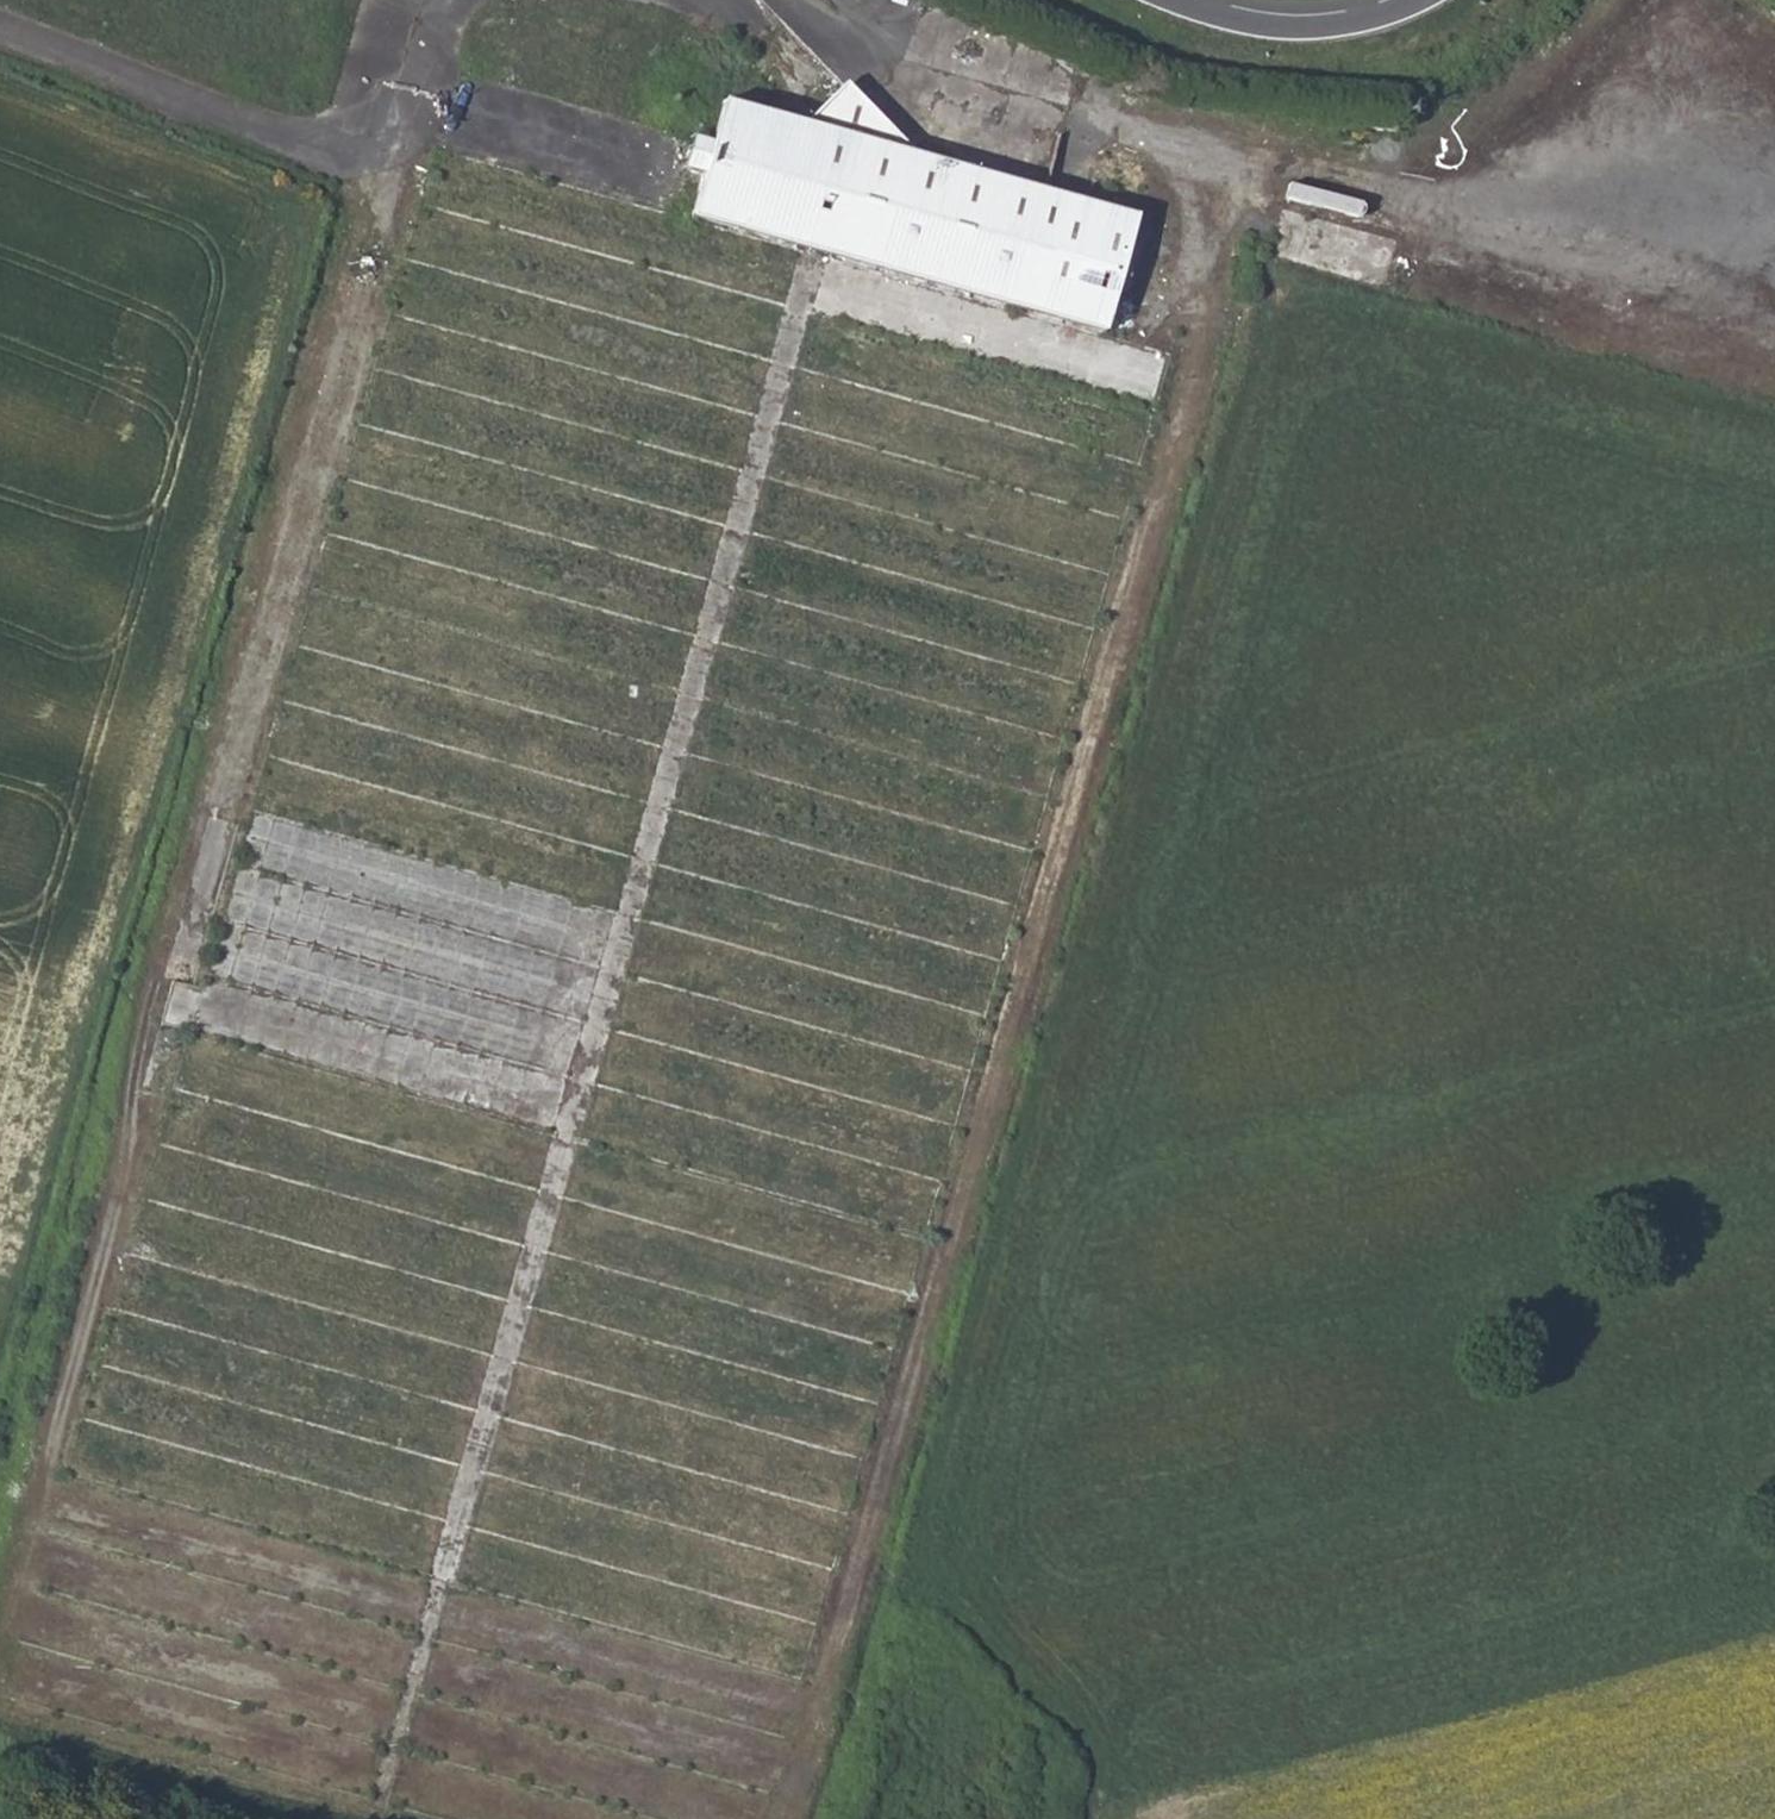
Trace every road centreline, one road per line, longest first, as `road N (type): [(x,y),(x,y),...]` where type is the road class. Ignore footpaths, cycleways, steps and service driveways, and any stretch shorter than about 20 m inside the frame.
road 1 (trunk): [(1417,0),(1349,23),(1309,27),(1253,23),(1173,0)]

